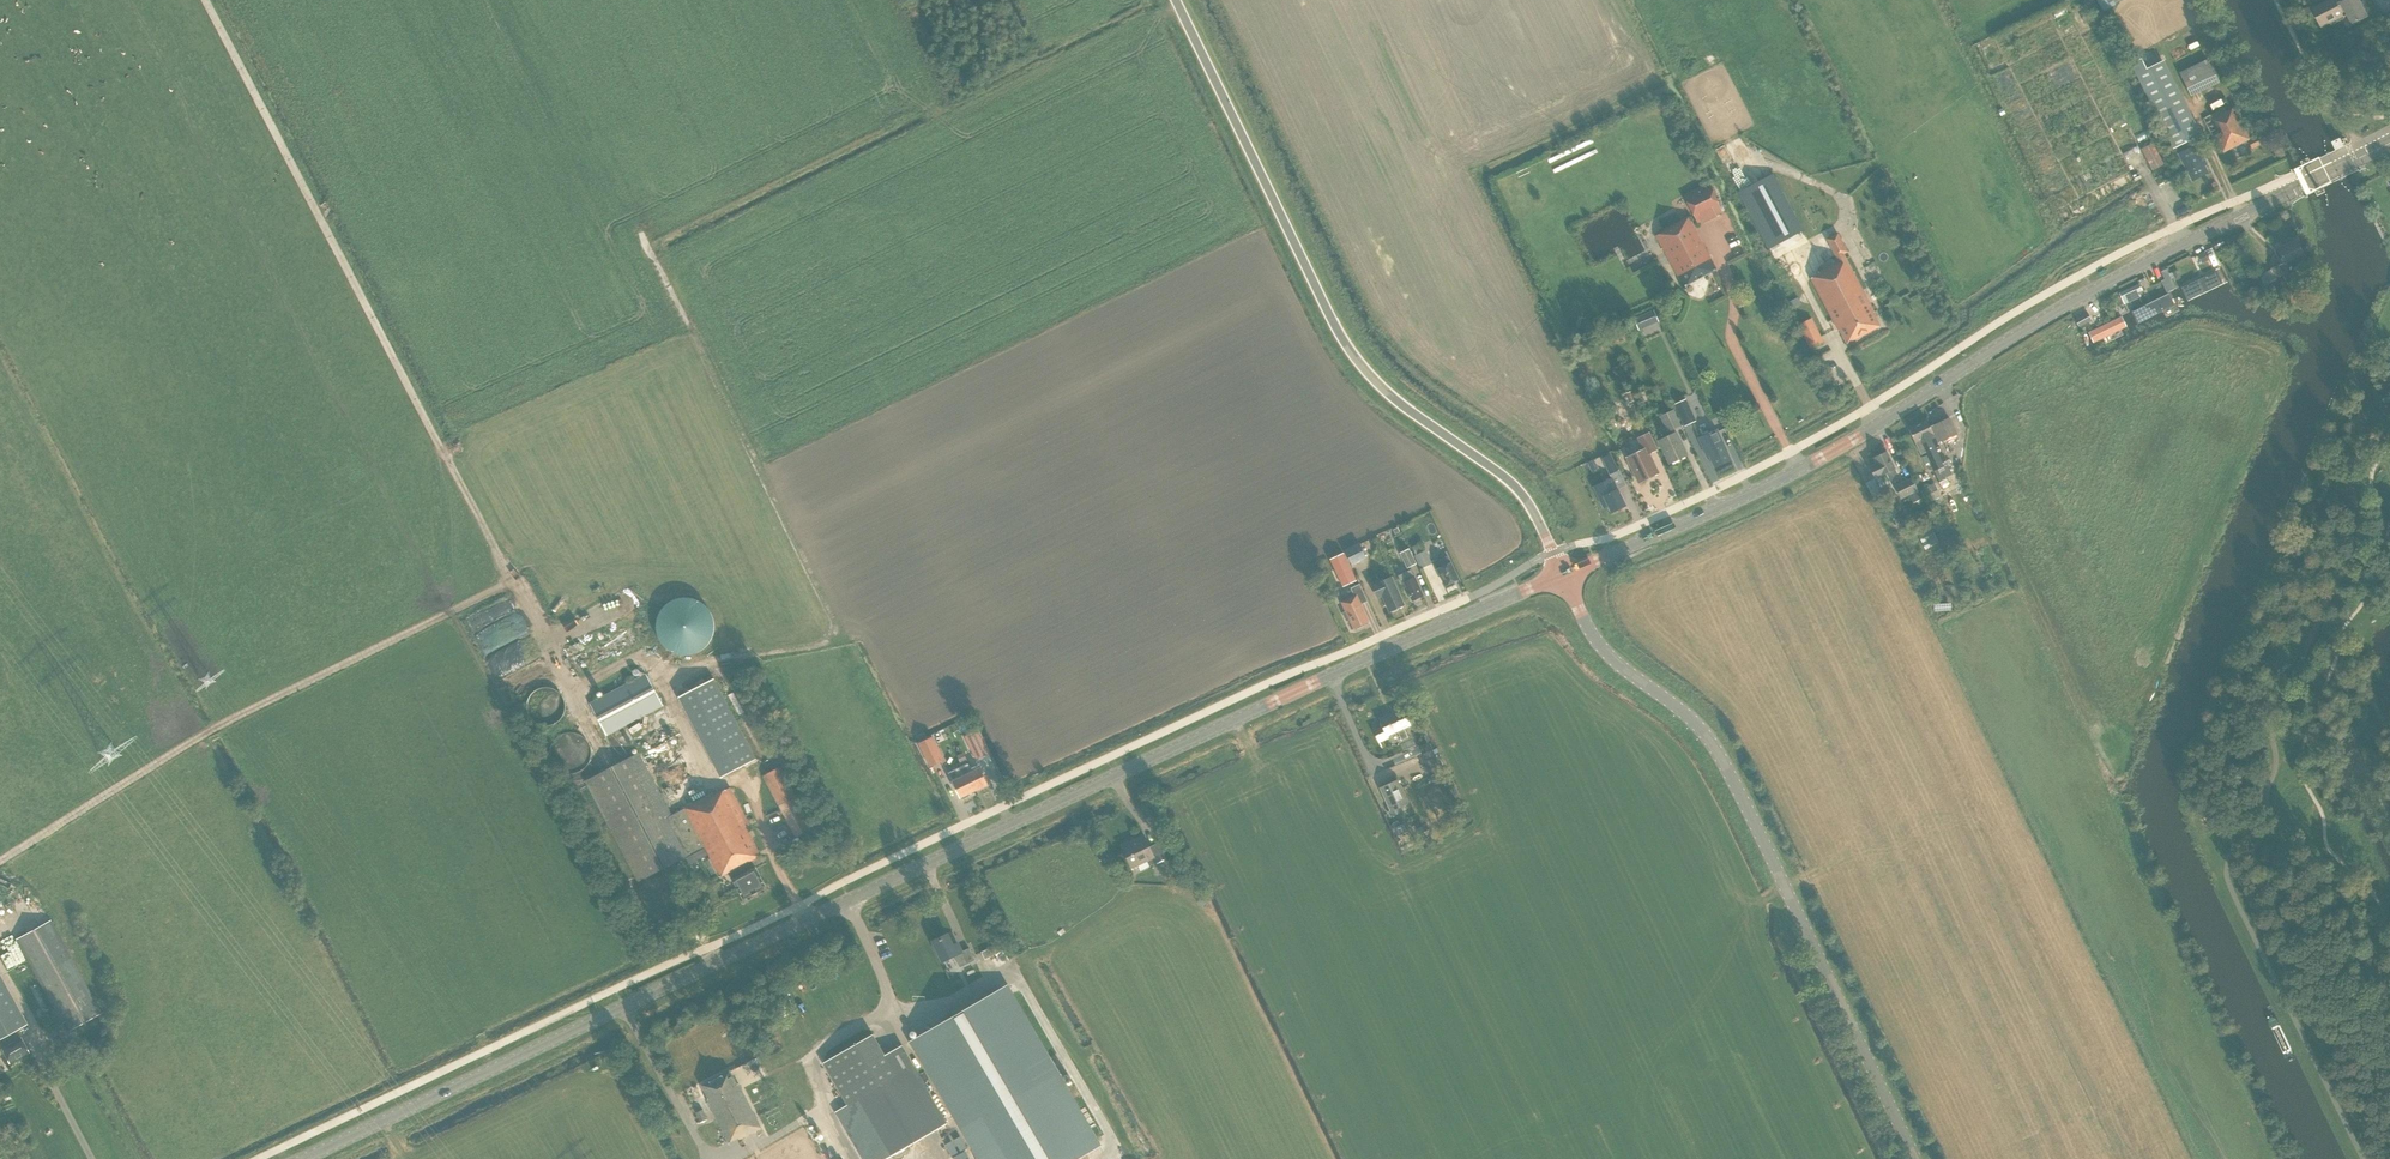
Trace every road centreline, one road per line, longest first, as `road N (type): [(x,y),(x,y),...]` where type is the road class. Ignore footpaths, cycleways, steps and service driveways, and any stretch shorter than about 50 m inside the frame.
road 1 (secondary): [(305,1158),(1272,703),(1563,575)]
road 2 (secondary): [(1563,575),(1812,462),(2106,283),(2389,143)]
road 3 (tertiary): [(1563,575),(1517,489),(1390,396),(1348,348),(1175,0)]
road 4 (tertiary): [(1915,1158),(1726,767),(1689,718),(1601,649),(1563,575)]

